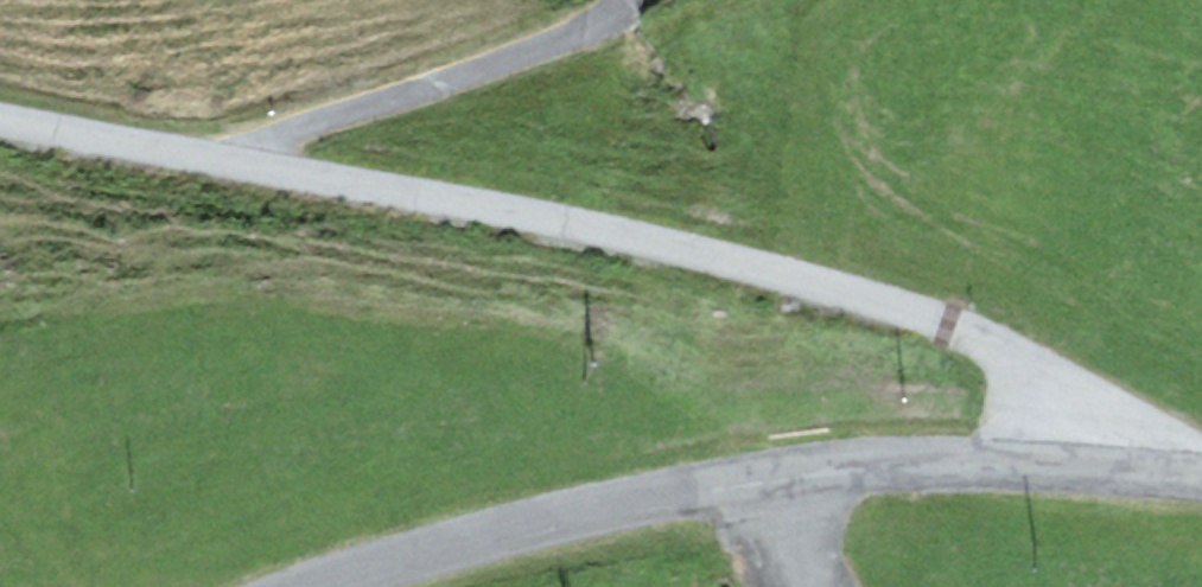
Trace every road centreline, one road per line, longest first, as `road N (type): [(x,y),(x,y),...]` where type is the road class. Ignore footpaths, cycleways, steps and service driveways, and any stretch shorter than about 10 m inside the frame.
road 1 (unclassified): [(1096,469),(1079,421),(1036,363),(884,304),(710,253),(0,121)]
road 2 (unclassified): [(323,586),(382,564),(673,491),(772,477)]
road 3 (unclassified): [(772,477),(898,468),(1096,469)]

